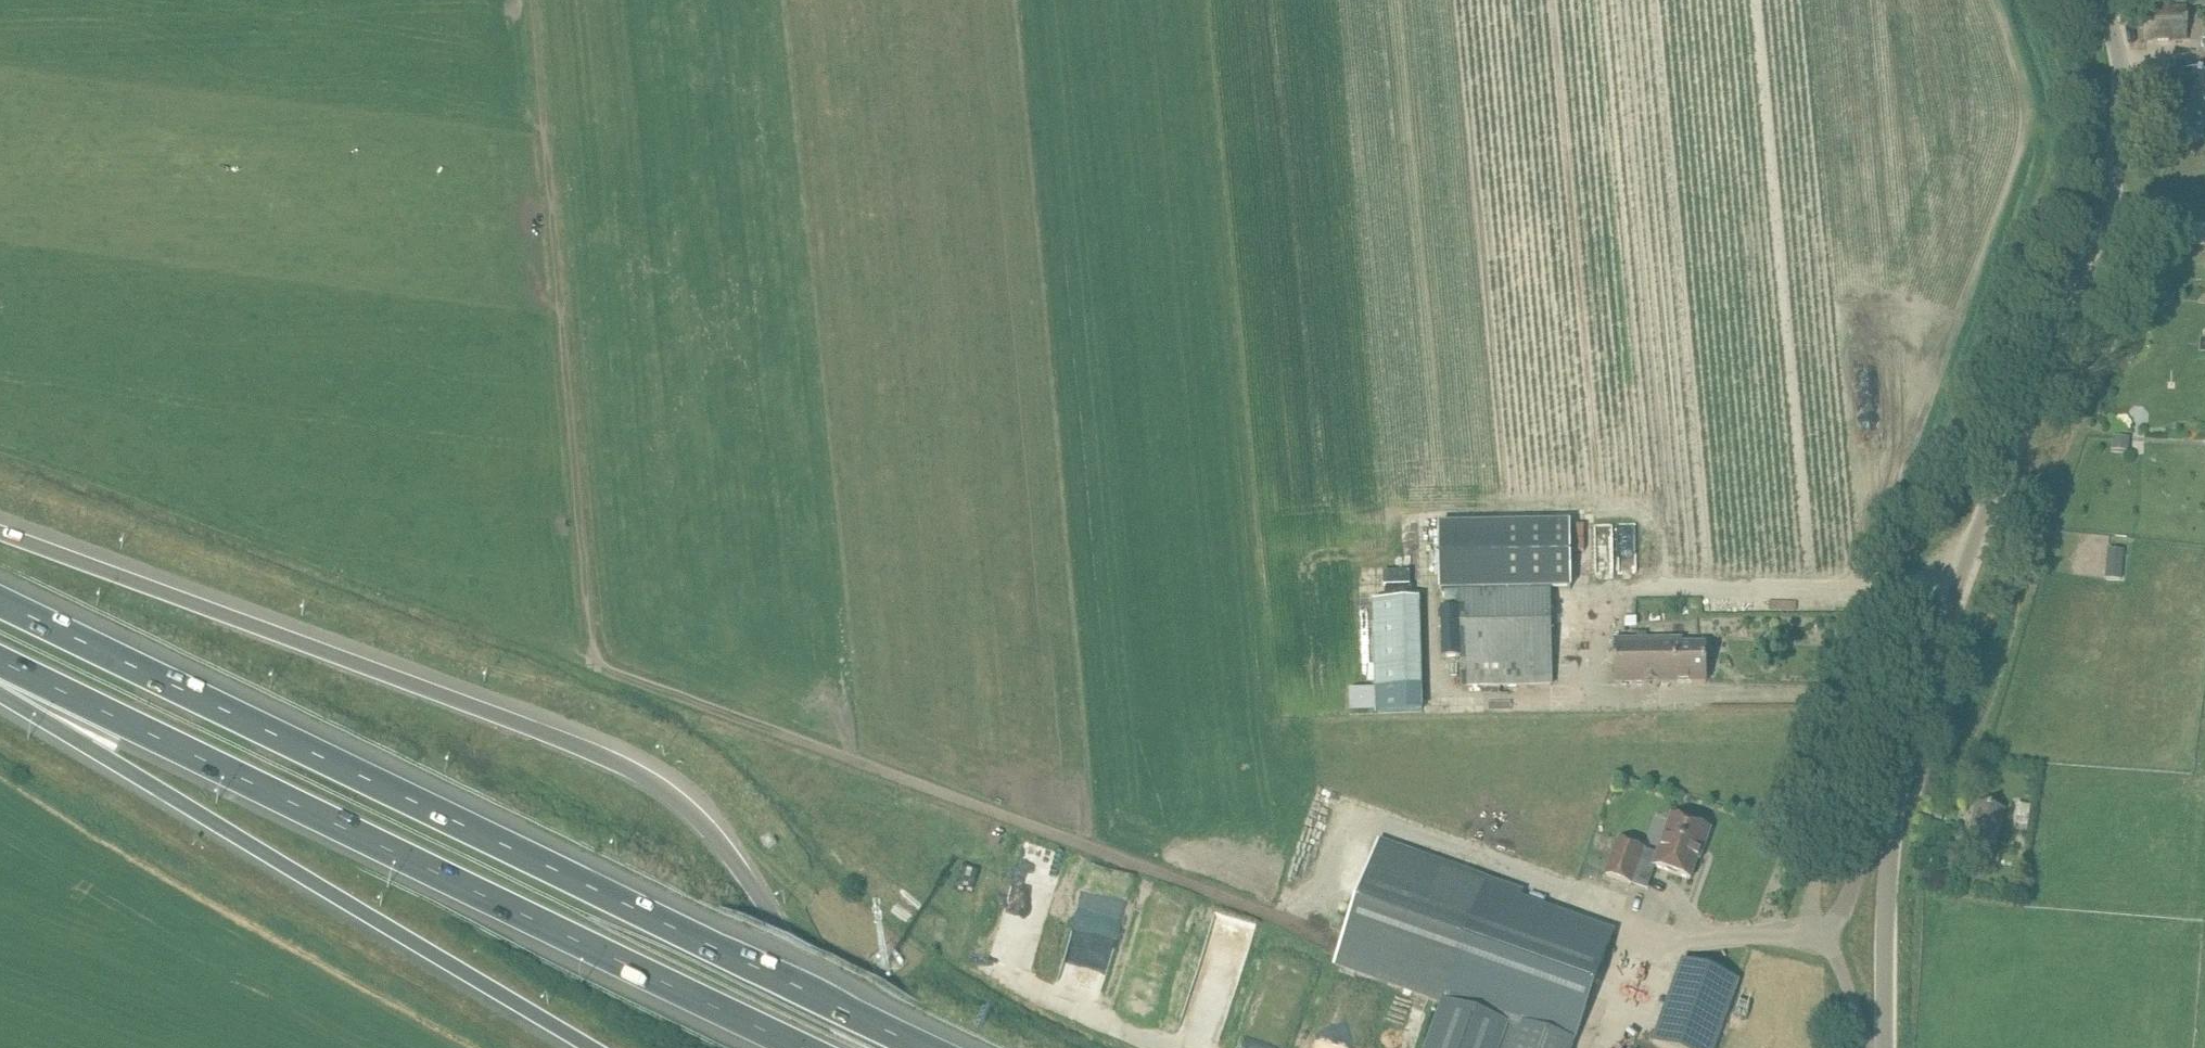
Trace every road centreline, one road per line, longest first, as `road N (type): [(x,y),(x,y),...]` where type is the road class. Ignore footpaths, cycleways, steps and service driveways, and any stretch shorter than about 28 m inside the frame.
road 1 (motorway): [(856,1047),(722,844),(627,765),(0,531)]
road 2 (motorway): [(927,1047),(0,600)]
road 3 (motorway): [(0,662),(801,1047)]
road 4 (motorway): [(0,675),(524,1047)]
road 5 (unclassified): [(1887,808),(1923,681),(2095,216)]
road 6 (unclassified): [(1872,1047),(1826,937),(1887,808)]
road 7 (unclassified): [(1887,1047),(1887,808)]
road 8 (unclassified): [(2095,216),(2122,111),(2105,0)]

